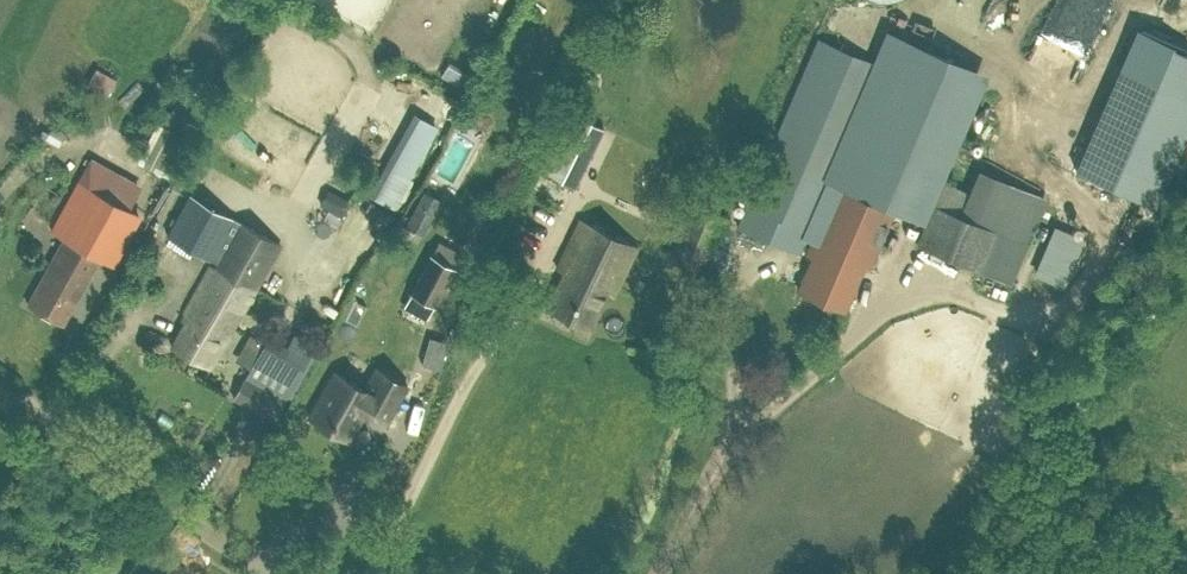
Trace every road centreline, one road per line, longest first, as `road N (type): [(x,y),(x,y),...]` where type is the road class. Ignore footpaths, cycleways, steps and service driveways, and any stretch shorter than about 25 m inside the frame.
road 1 (unclassified): [(272,573),(0,395)]

